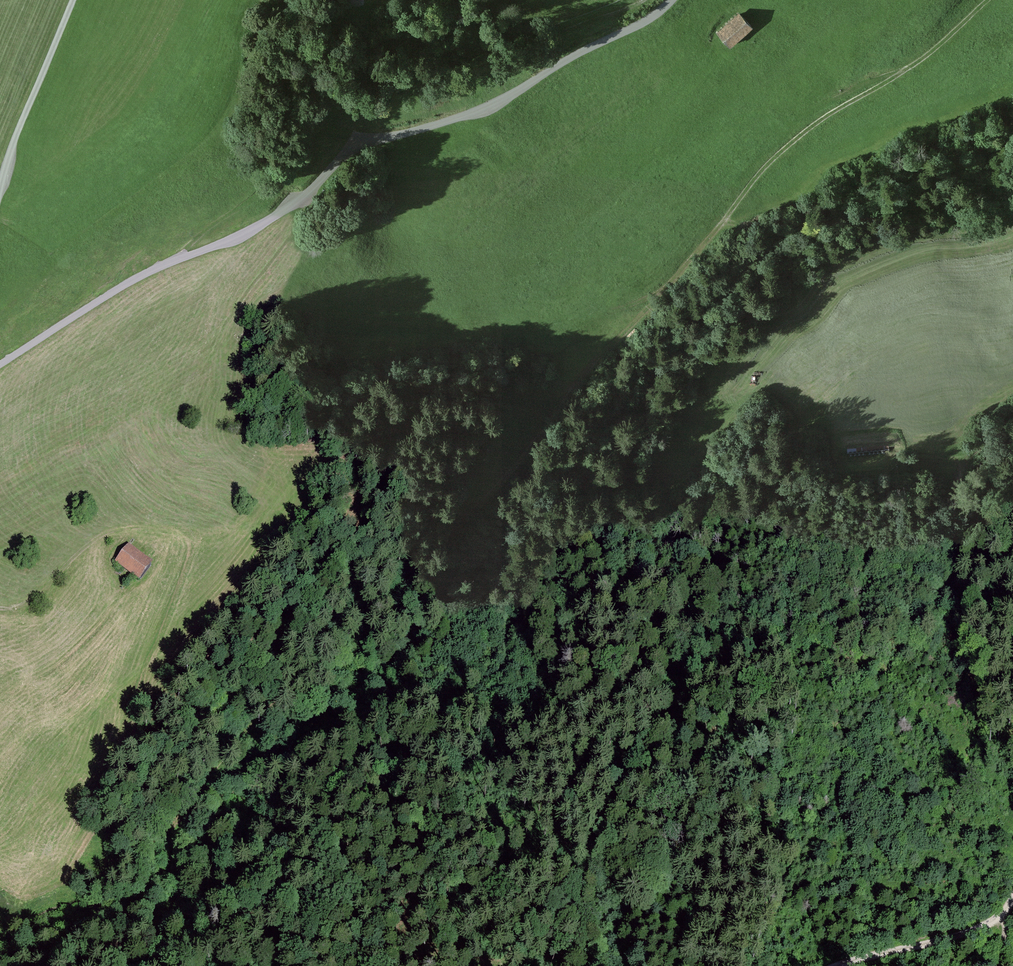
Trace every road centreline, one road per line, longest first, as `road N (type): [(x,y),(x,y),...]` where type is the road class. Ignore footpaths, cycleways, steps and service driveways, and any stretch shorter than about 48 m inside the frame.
road 1 (track): [(0,942),(78,901),(127,897),(165,867),(182,819),(231,746),(311,681),(818,123),(907,73),(989,0)]
road 2 (track): [(672,0),(470,114),(363,147),(299,202),(232,241),(144,274),(0,366)]
road 3 (track): [(0,608),(43,592),(92,544),(123,530),(169,529),(189,558),(127,711),(111,782),(61,868),(79,883),(151,846),(182,819)]
road 4 (track): [(345,0),(365,27),(424,49),(571,27),(642,0)]
road 5 (track): [(1012,426),(968,461),(956,630)]
road 6 (track): [(0,198),(74,0)]
road 7 (track): [(1004,916),(841,965)]

